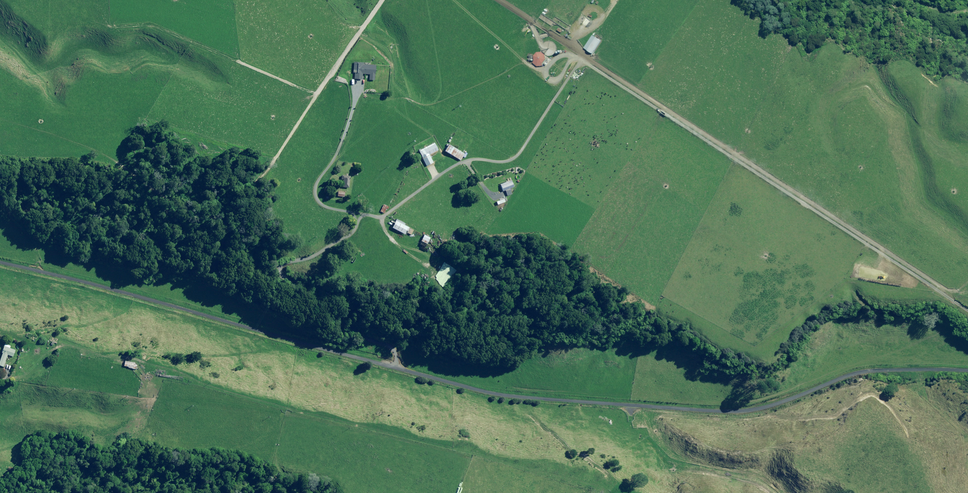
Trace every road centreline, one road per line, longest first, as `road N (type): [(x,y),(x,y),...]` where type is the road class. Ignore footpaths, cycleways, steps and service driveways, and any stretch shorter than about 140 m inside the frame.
road 1 (unclassified): [(967,372),(868,373),(764,409),(545,401),(0,262)]
road 2 (track): [(967,312),(501,0)]
road 3 (track): [(584,54),(515,160),(471,160),(381,218),(325,207),(318,198),(360,89)]
road 4 (track): [(381,0),(318,92),(243,63)]
road 5 (track): [(359,213),(345,238),(270,267),(254,283),(253,303)]

